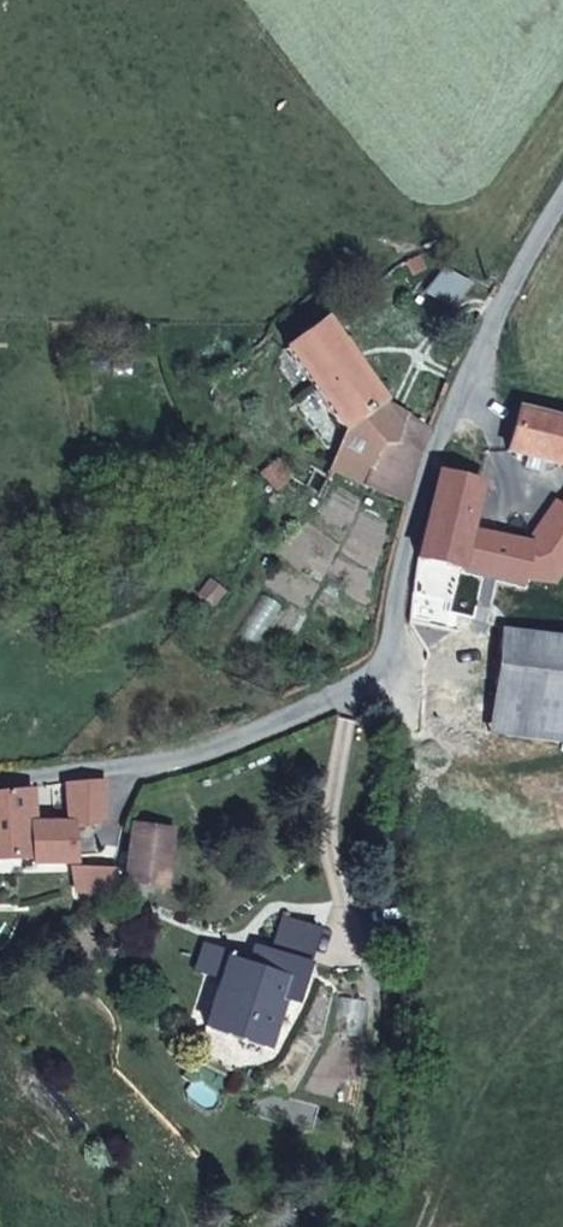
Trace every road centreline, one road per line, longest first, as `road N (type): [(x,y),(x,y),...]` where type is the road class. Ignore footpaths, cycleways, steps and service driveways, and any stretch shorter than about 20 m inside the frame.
road 1 (unclassified): [(562,198),(511,279),(413,521),(391,639),(363,695),(212,757),(0,778)]

